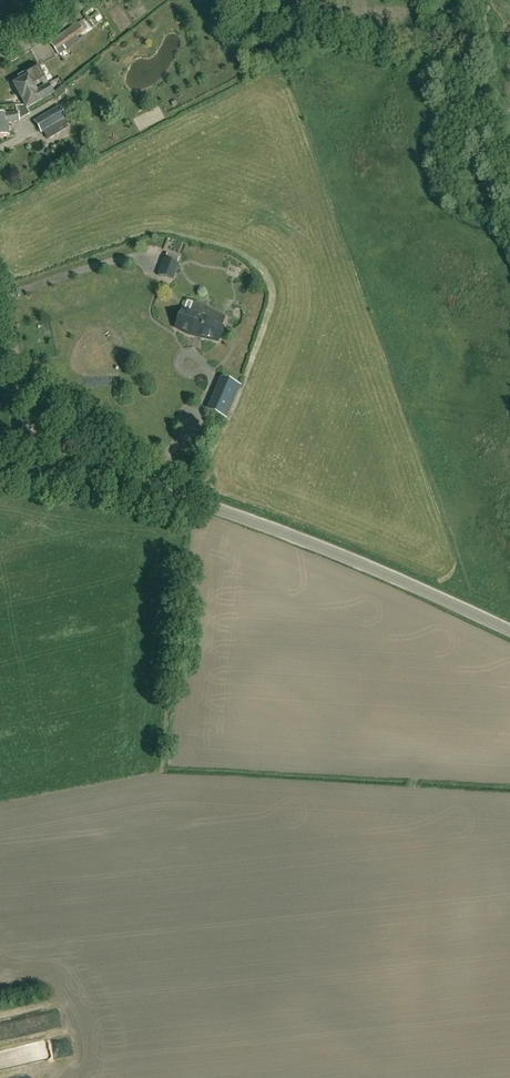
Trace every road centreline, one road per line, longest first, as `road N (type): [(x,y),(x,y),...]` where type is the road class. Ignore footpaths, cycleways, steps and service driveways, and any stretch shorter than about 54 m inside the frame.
road 1 (unclassified): [(509,630),(199,503),(124,483),(36,475)]
road 2 (unclassified): [(36,475),(0,297)]

